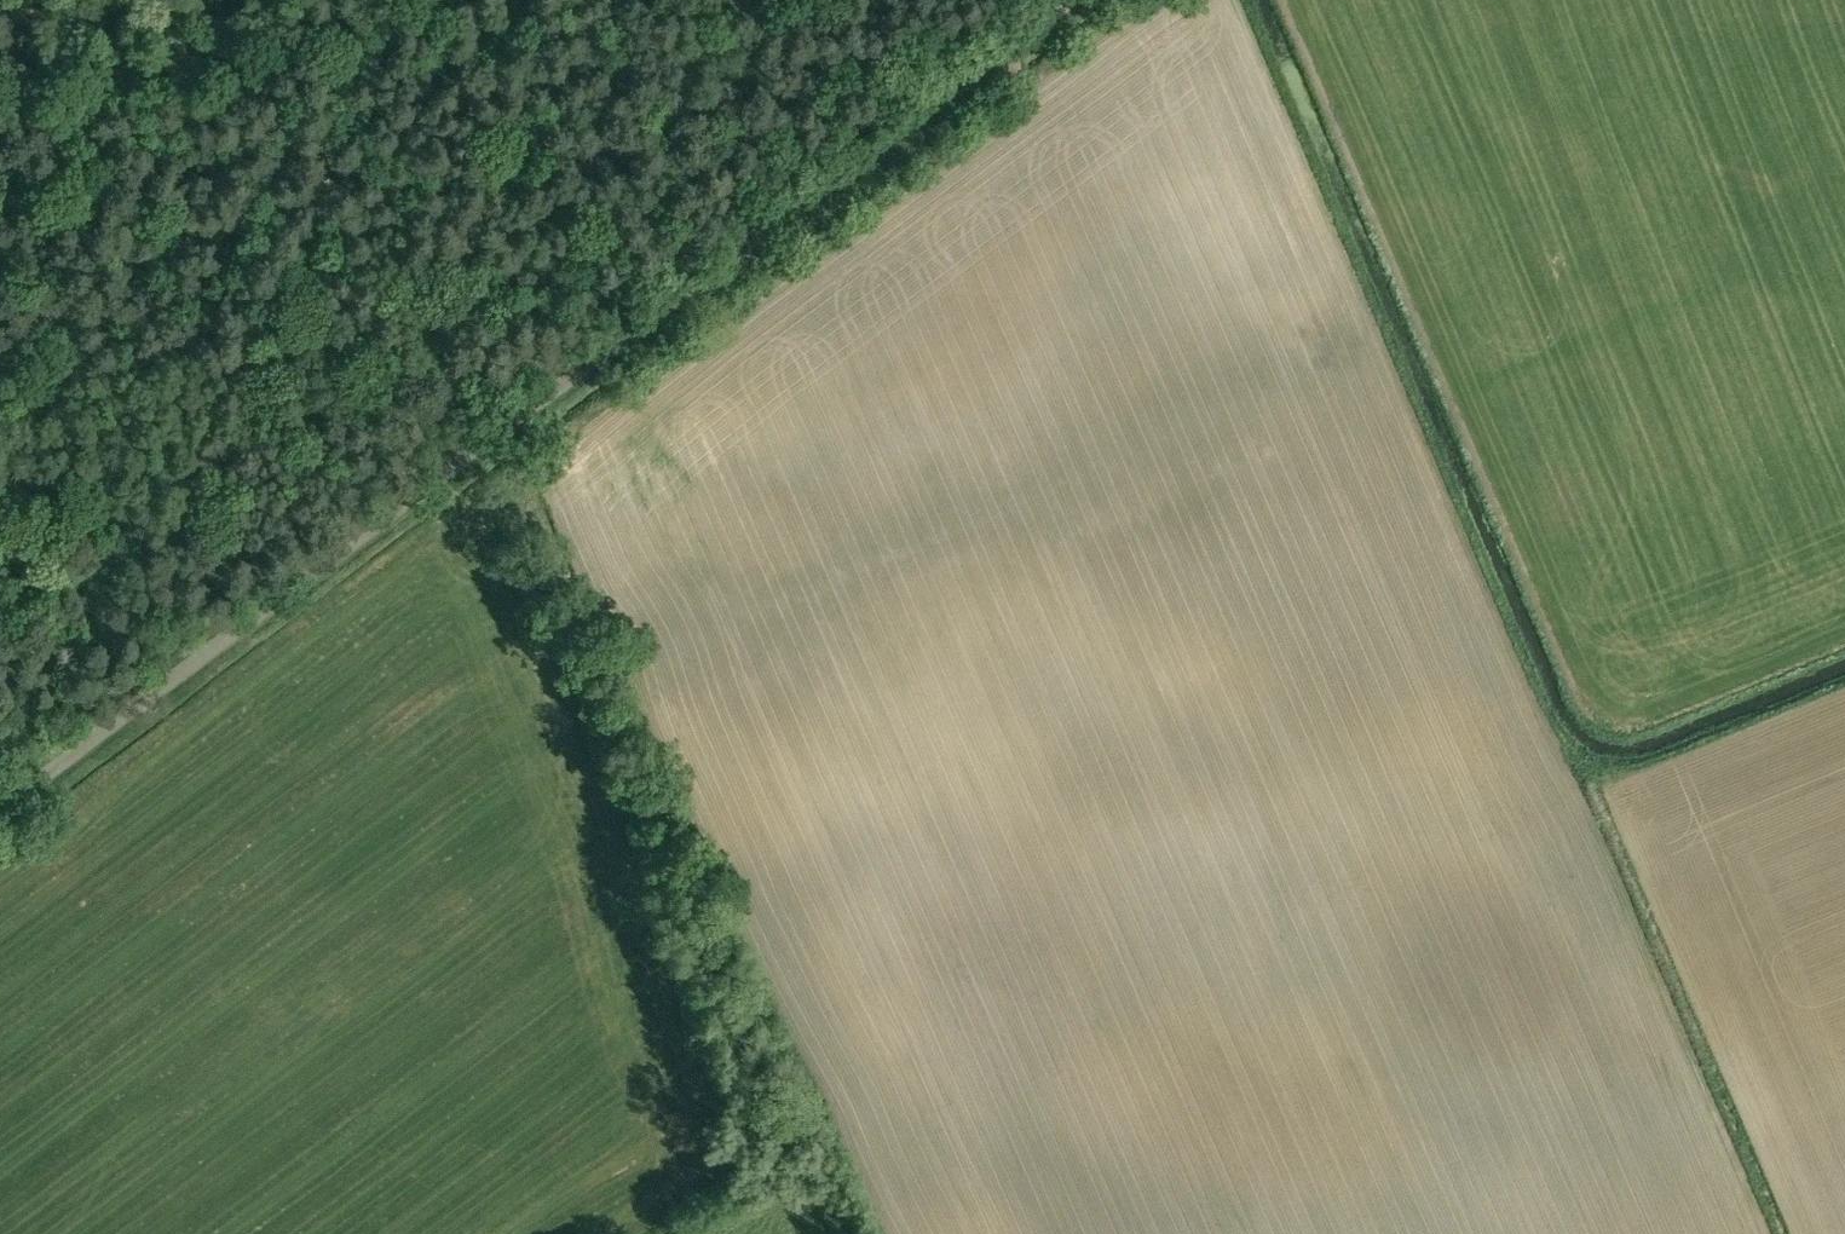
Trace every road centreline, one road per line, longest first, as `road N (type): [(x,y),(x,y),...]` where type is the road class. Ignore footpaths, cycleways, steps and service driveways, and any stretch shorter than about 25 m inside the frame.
road 1 (unclassified): [(0,809),(1074,0)]

